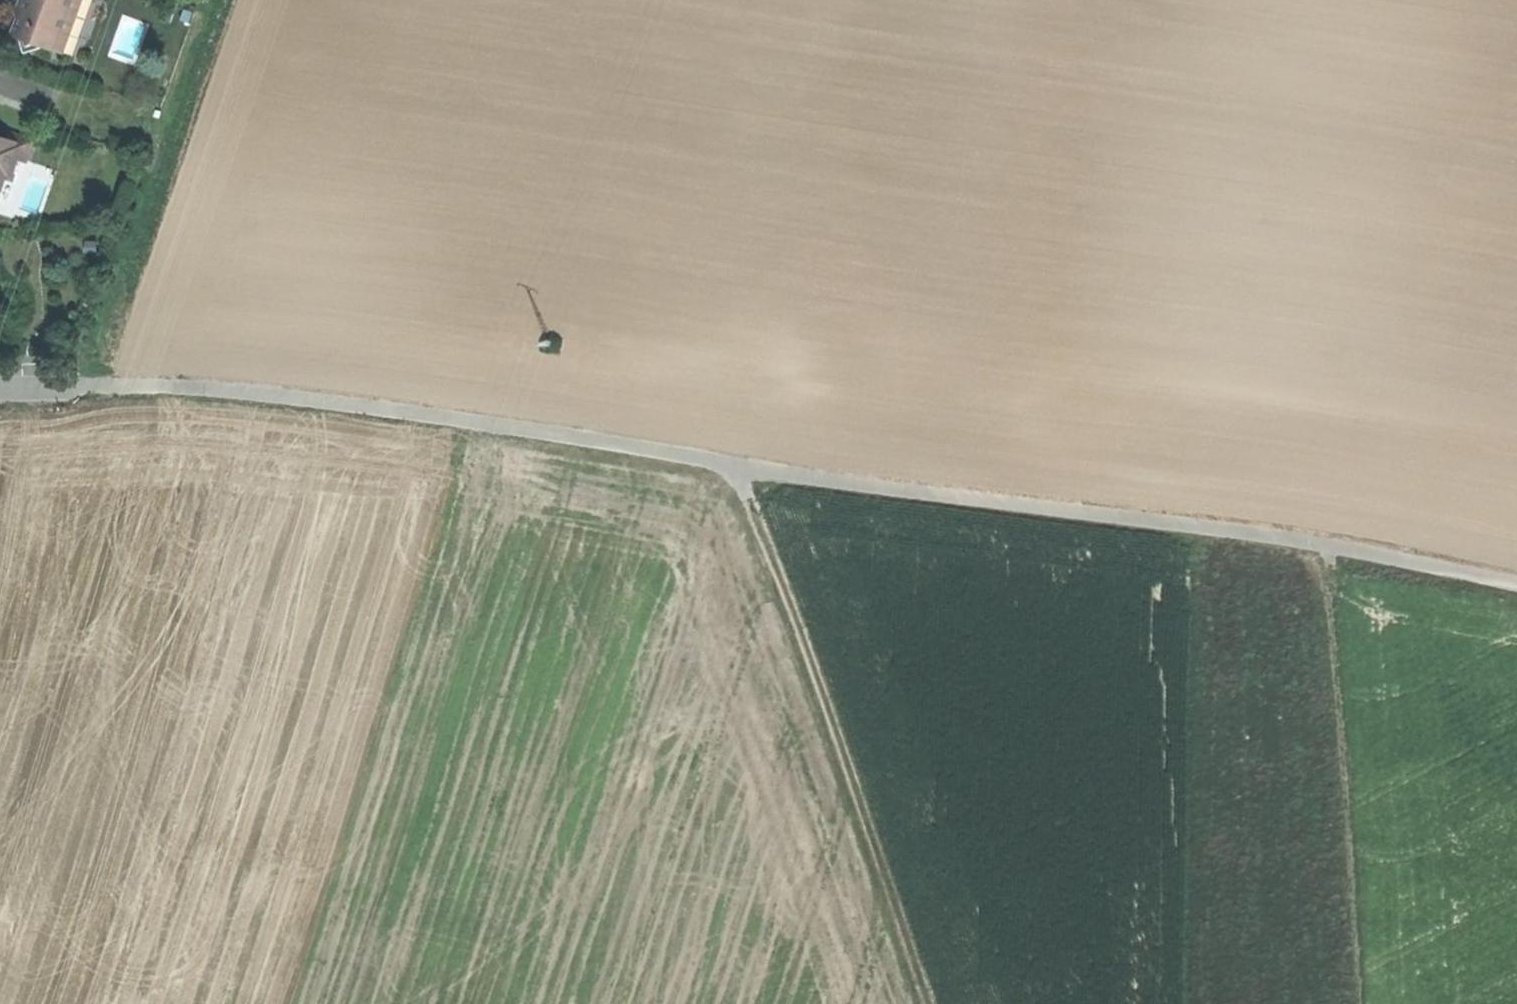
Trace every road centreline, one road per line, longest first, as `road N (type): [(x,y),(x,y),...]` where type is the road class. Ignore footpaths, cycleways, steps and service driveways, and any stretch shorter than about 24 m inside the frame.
road 1 (track): [(740,468),(932,1003)]
road 2 (track): [(1327,545),(1356,1003)]

